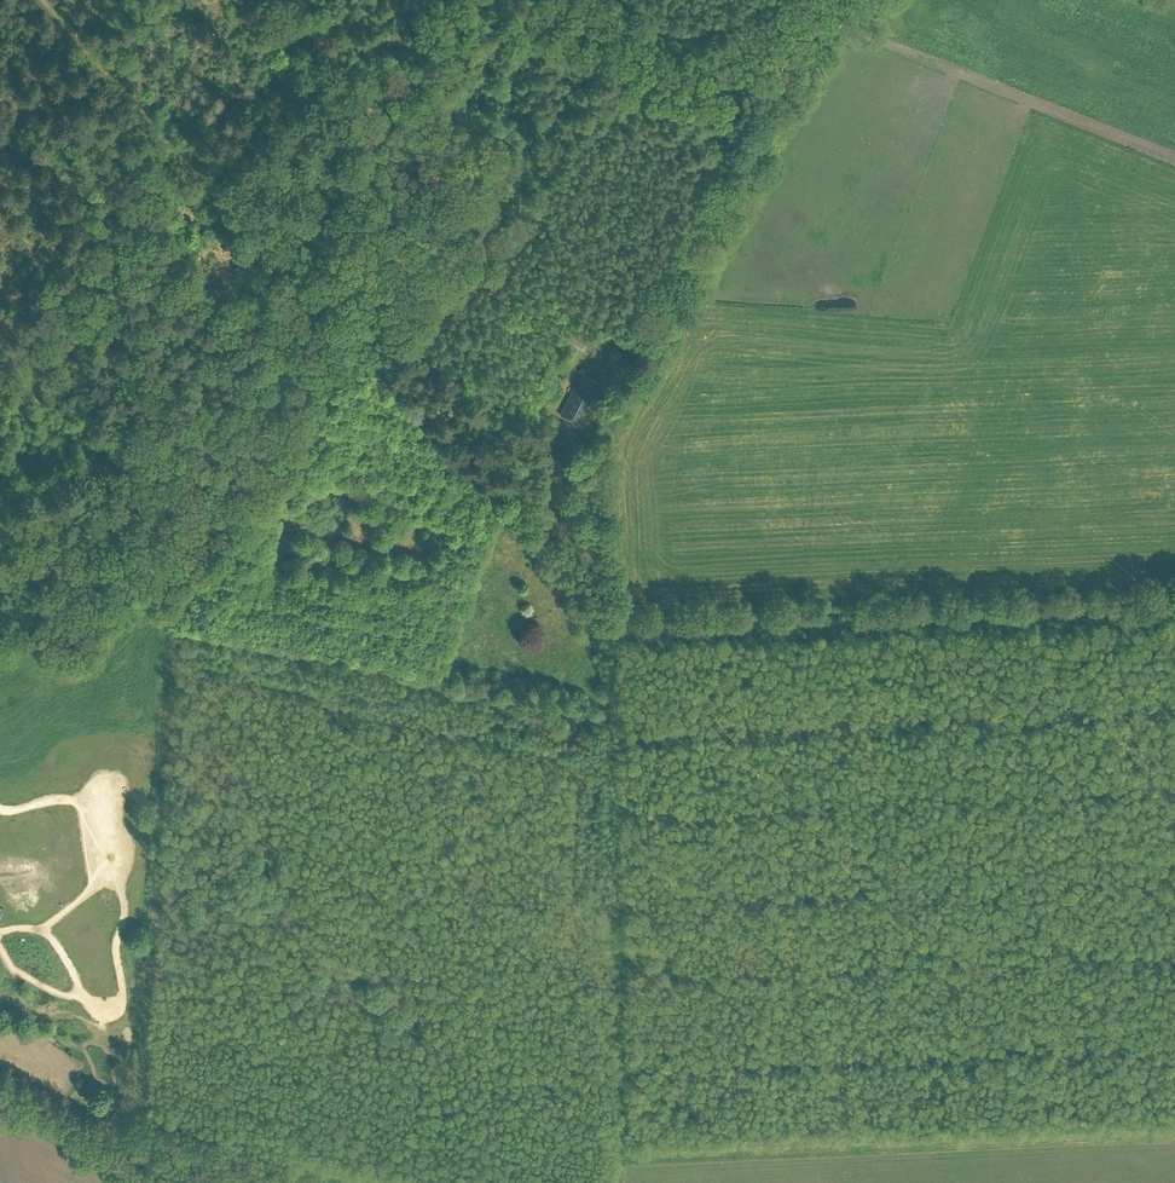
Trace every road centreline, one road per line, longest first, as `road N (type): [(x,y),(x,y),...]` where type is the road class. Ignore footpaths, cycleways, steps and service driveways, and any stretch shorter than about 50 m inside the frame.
road 1 (track): [(0,491),(91,456),(199,354),(467,0)]
road 2 (track): [(1174,1135),(619,1152)]
road 3 (track): [(645,327),(832,0)]
road 4 (track): [(614,0),(648,30),(677,40),(770,9)]
road 5 (track): [(150,1182),(0,1096)]

